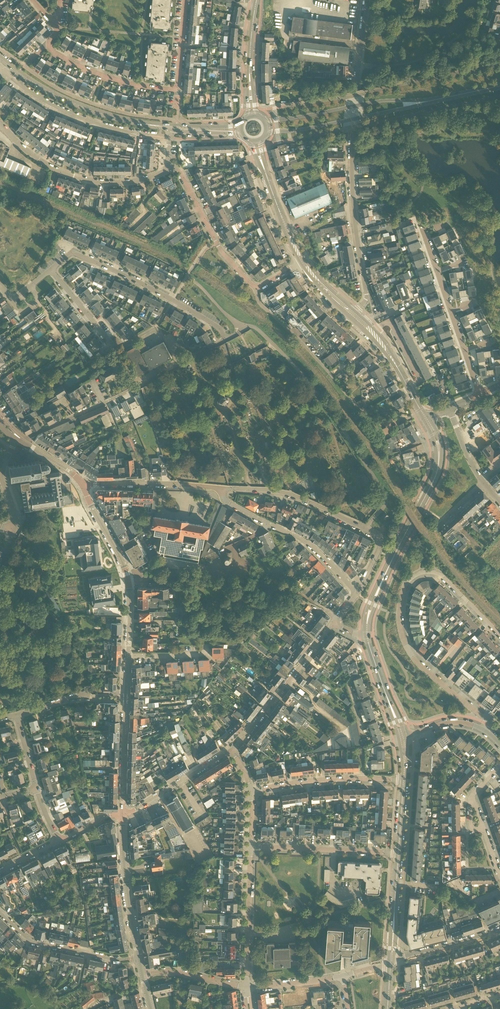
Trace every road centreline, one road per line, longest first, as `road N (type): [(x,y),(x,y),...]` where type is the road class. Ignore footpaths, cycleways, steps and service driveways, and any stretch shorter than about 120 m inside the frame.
road 1 (residential): [(354,315),(366,294),(352,192),(367,0)]
road 2 (residential): [(484,729),(487,720),(411,654),(400,624),(405,585),(421,573),(443,577),(499,637)]
road 3 (residential): [(243,328),(256,328),(297,368),(378,484),(385,504),(367,529)]
road 4 (secondary): [(367,635),(372,604),(437,474),(439,450),(427,420)]
road 5 (residential): [(423,413),(360,412),(261,306),(256,288)]
road 6 (residential): [(227,339),(174,301),(76,254),(51,269)]
road 7 (residential): [(0,123),(44,164),(95,183),(141,181),(168,167)]
road 8 (tertiary): [(128,655),(126,571),(84,486)]
road 9 (secondary): [(266,133),(429,101)]
road 10 (secondary): [(429,101),(375,101),(265,122)]
road 11 (residential): [(231,751),(333,623)]
road 12 (tertiary): [(123,815),(128,655)]
road 13 (residential): [(367,529),(286,494),(220,489)]
road 14 (secondary): [(147,125),(79,105),(7,64)]
road 15 (residential): [(256,288),(224,254),(178,169),(168,167)]
road 16 (residential): [(251,791),(404,781)]
road 17 (residential): [(0,913),(30,942),(139,958)]
road 18 (residential): [(399,854),(251,848)]
road 19 (tertiary): [(139,958),(123,815)]
road 20 (residential): [(248,988),(251,848)]
road 21 (residential): [(177,88),(104,76),(49,46)]
road 22 (residential): [(220,489),(84,486)]

